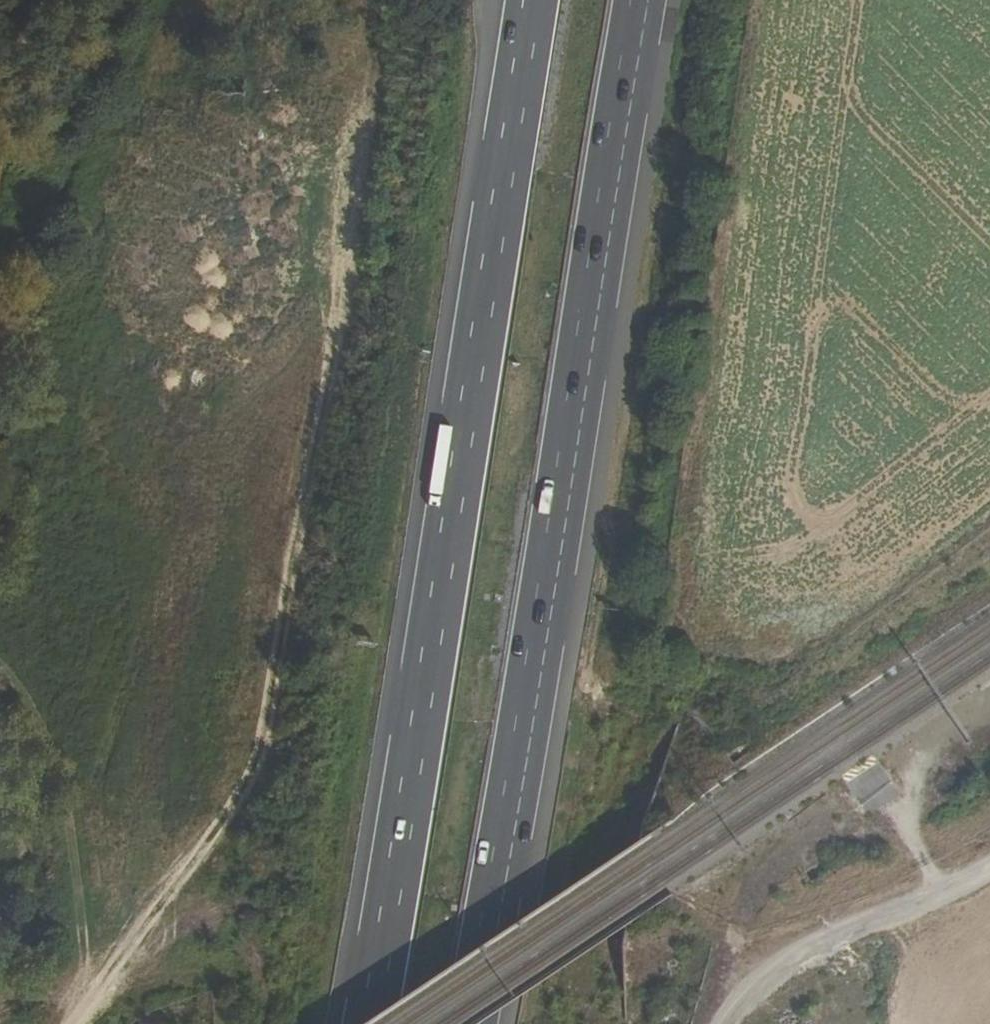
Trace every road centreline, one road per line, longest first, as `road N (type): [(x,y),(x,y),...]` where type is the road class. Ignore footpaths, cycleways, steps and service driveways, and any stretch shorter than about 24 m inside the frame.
road 1 (motorway): [(469,1023),(641,0)]
road 2 (motorway): [(534,0),(368,1023)]
road 3 (track): [(77,1023),(254,777),(342,287)]
road 4 (track): [(720,1023),(785,965),(989,872)]
road 5 (track): [(939,895),(905,819),(912,772),(929,747),(989,711)]

